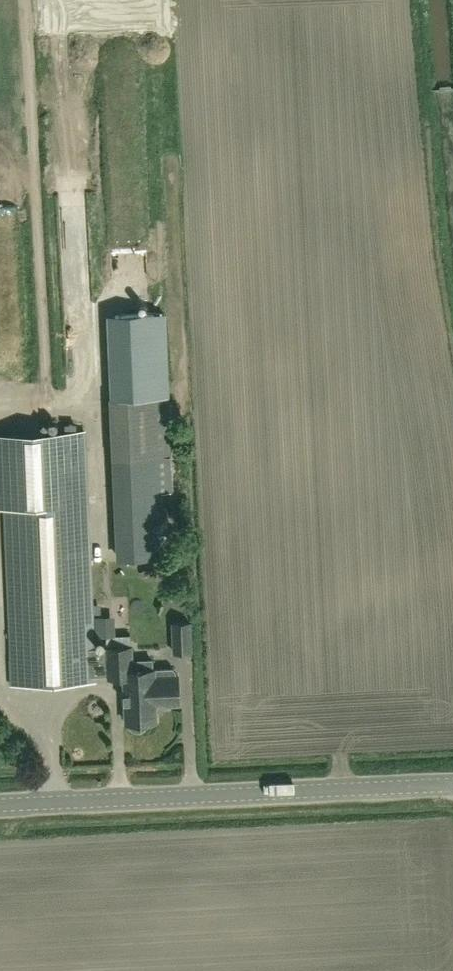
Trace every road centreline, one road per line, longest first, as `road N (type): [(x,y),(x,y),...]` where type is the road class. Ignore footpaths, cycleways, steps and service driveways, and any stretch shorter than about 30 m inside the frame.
road 1 (tertiary): [(0,806),(452,785)]

